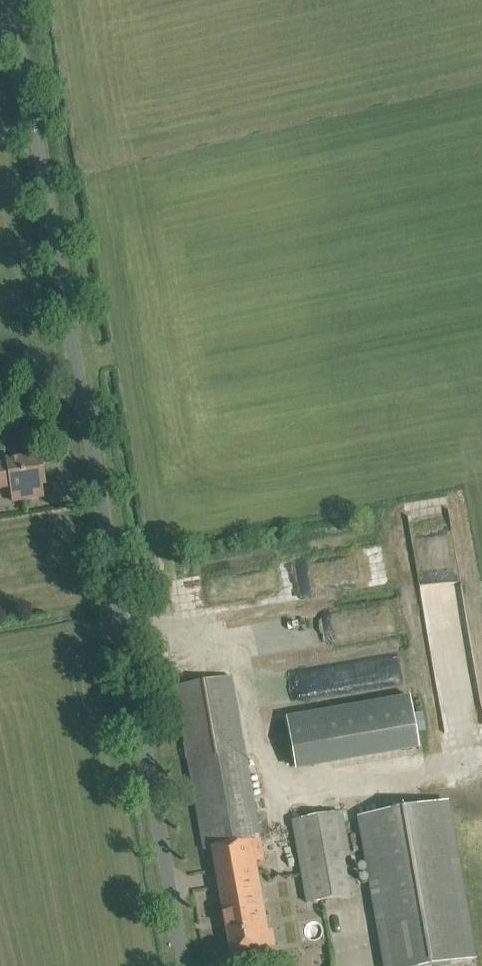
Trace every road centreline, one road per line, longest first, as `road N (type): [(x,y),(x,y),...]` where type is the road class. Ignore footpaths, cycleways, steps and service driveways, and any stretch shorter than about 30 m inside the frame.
road 1 (unclassified): [(185,965),(10,0)]

